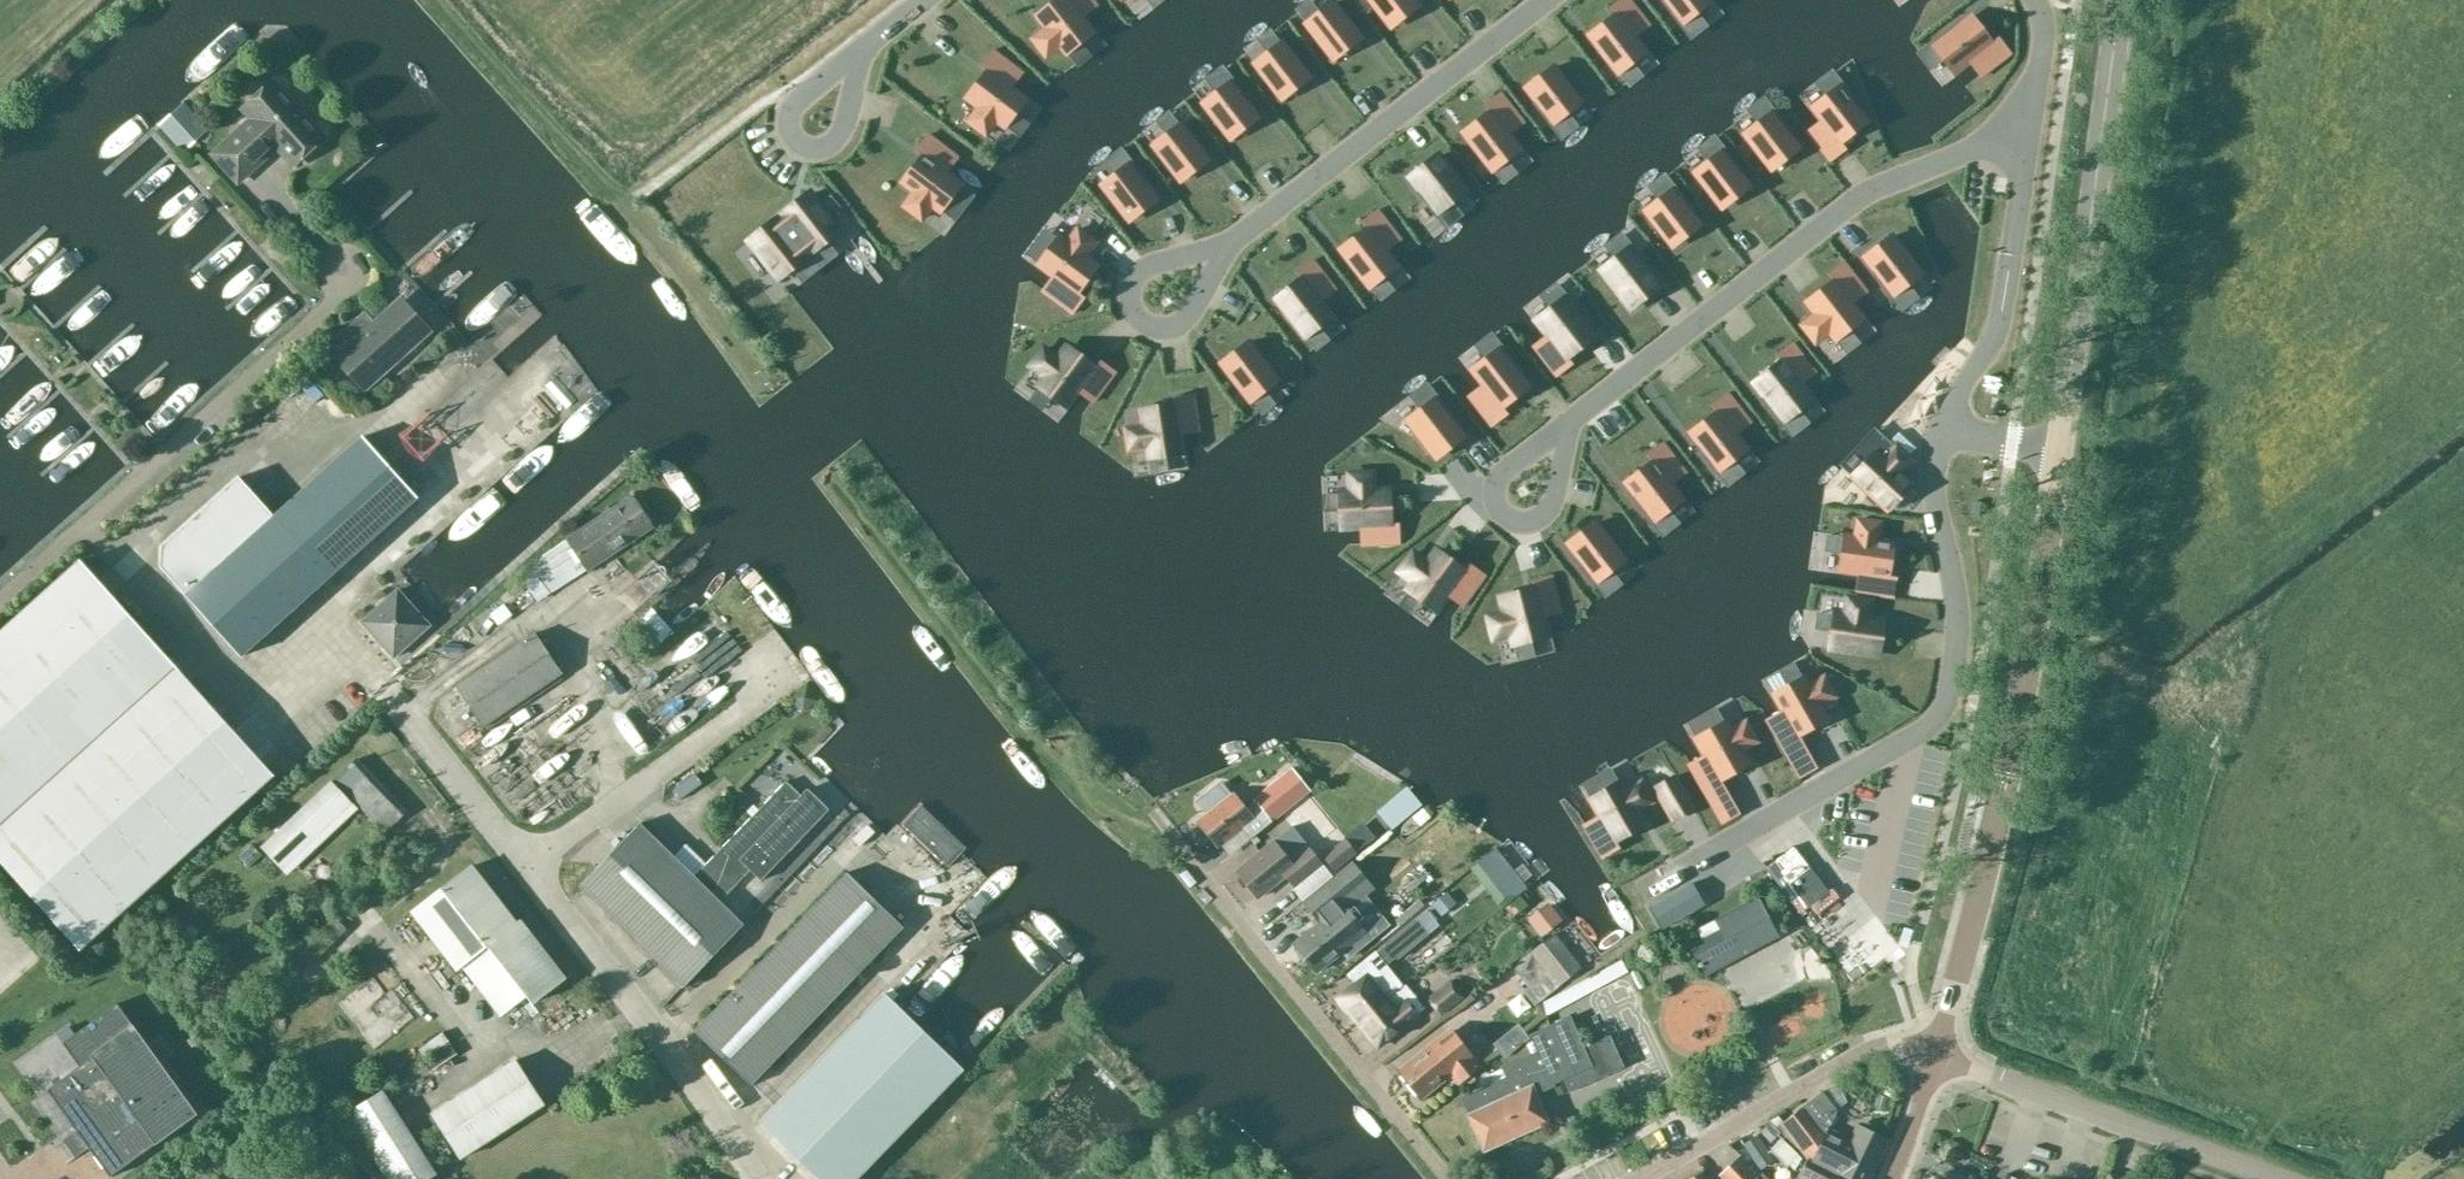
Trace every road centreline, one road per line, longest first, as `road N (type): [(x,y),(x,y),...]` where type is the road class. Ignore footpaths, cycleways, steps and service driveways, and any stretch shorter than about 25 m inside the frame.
road 1 (secondary): [(1934,1056),(1995,825),(2035,617),(2120,0)]
road 2 (unclassified): [(758,1178),(657,1034),(384,687)]
road 3 (residential): [(1449,1178),(1175,841)]
road 4 (tertiary): [(2276,1178),(1934,1056)]
road 5 (residential): [(1638,1178),(1867,1052),(1903,1046),(1934,1056)]
road 6 (secondary): [(1893,1178),(1934,1056)]

